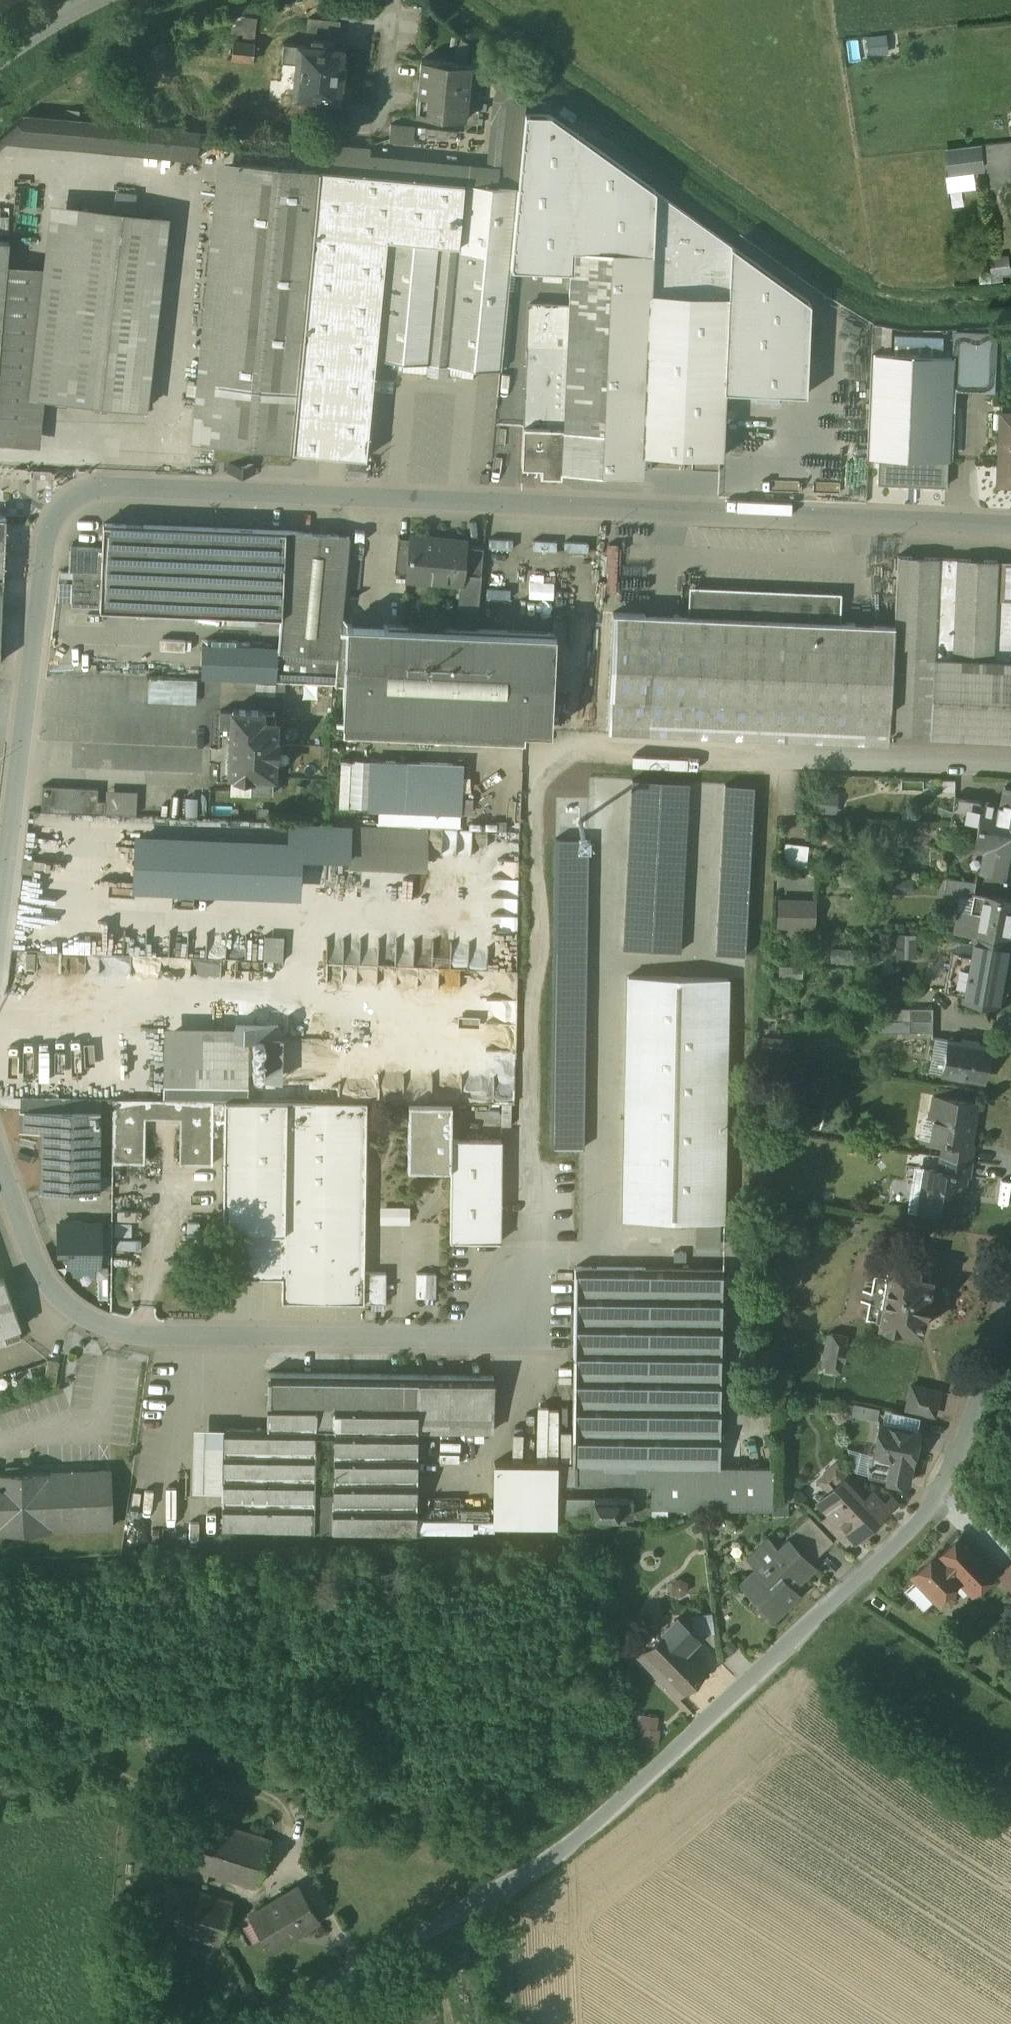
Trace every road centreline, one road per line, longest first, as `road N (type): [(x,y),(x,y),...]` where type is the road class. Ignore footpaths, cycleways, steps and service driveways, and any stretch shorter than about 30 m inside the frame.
road 1 (residential): [(1010,525),(90,490),(70,500),(47,533),(0,904)]
road 2 (residential): [(1010,1303),(954,1464),(922,1513),(563,1851),(500,1889)]
road 3 (track): [(528,1298),(537,790),(551,764),(575,751),(760,754)]
road 4 (residential): [(0,1157),(31,1242),(62,1297),(93,1320),(134,1336),(489,1336),(528,1298)]
road 5 (residential): [(500,1889),(261,2023)]
road 6 (unclassified): [(500,1889),(510,2023)]

